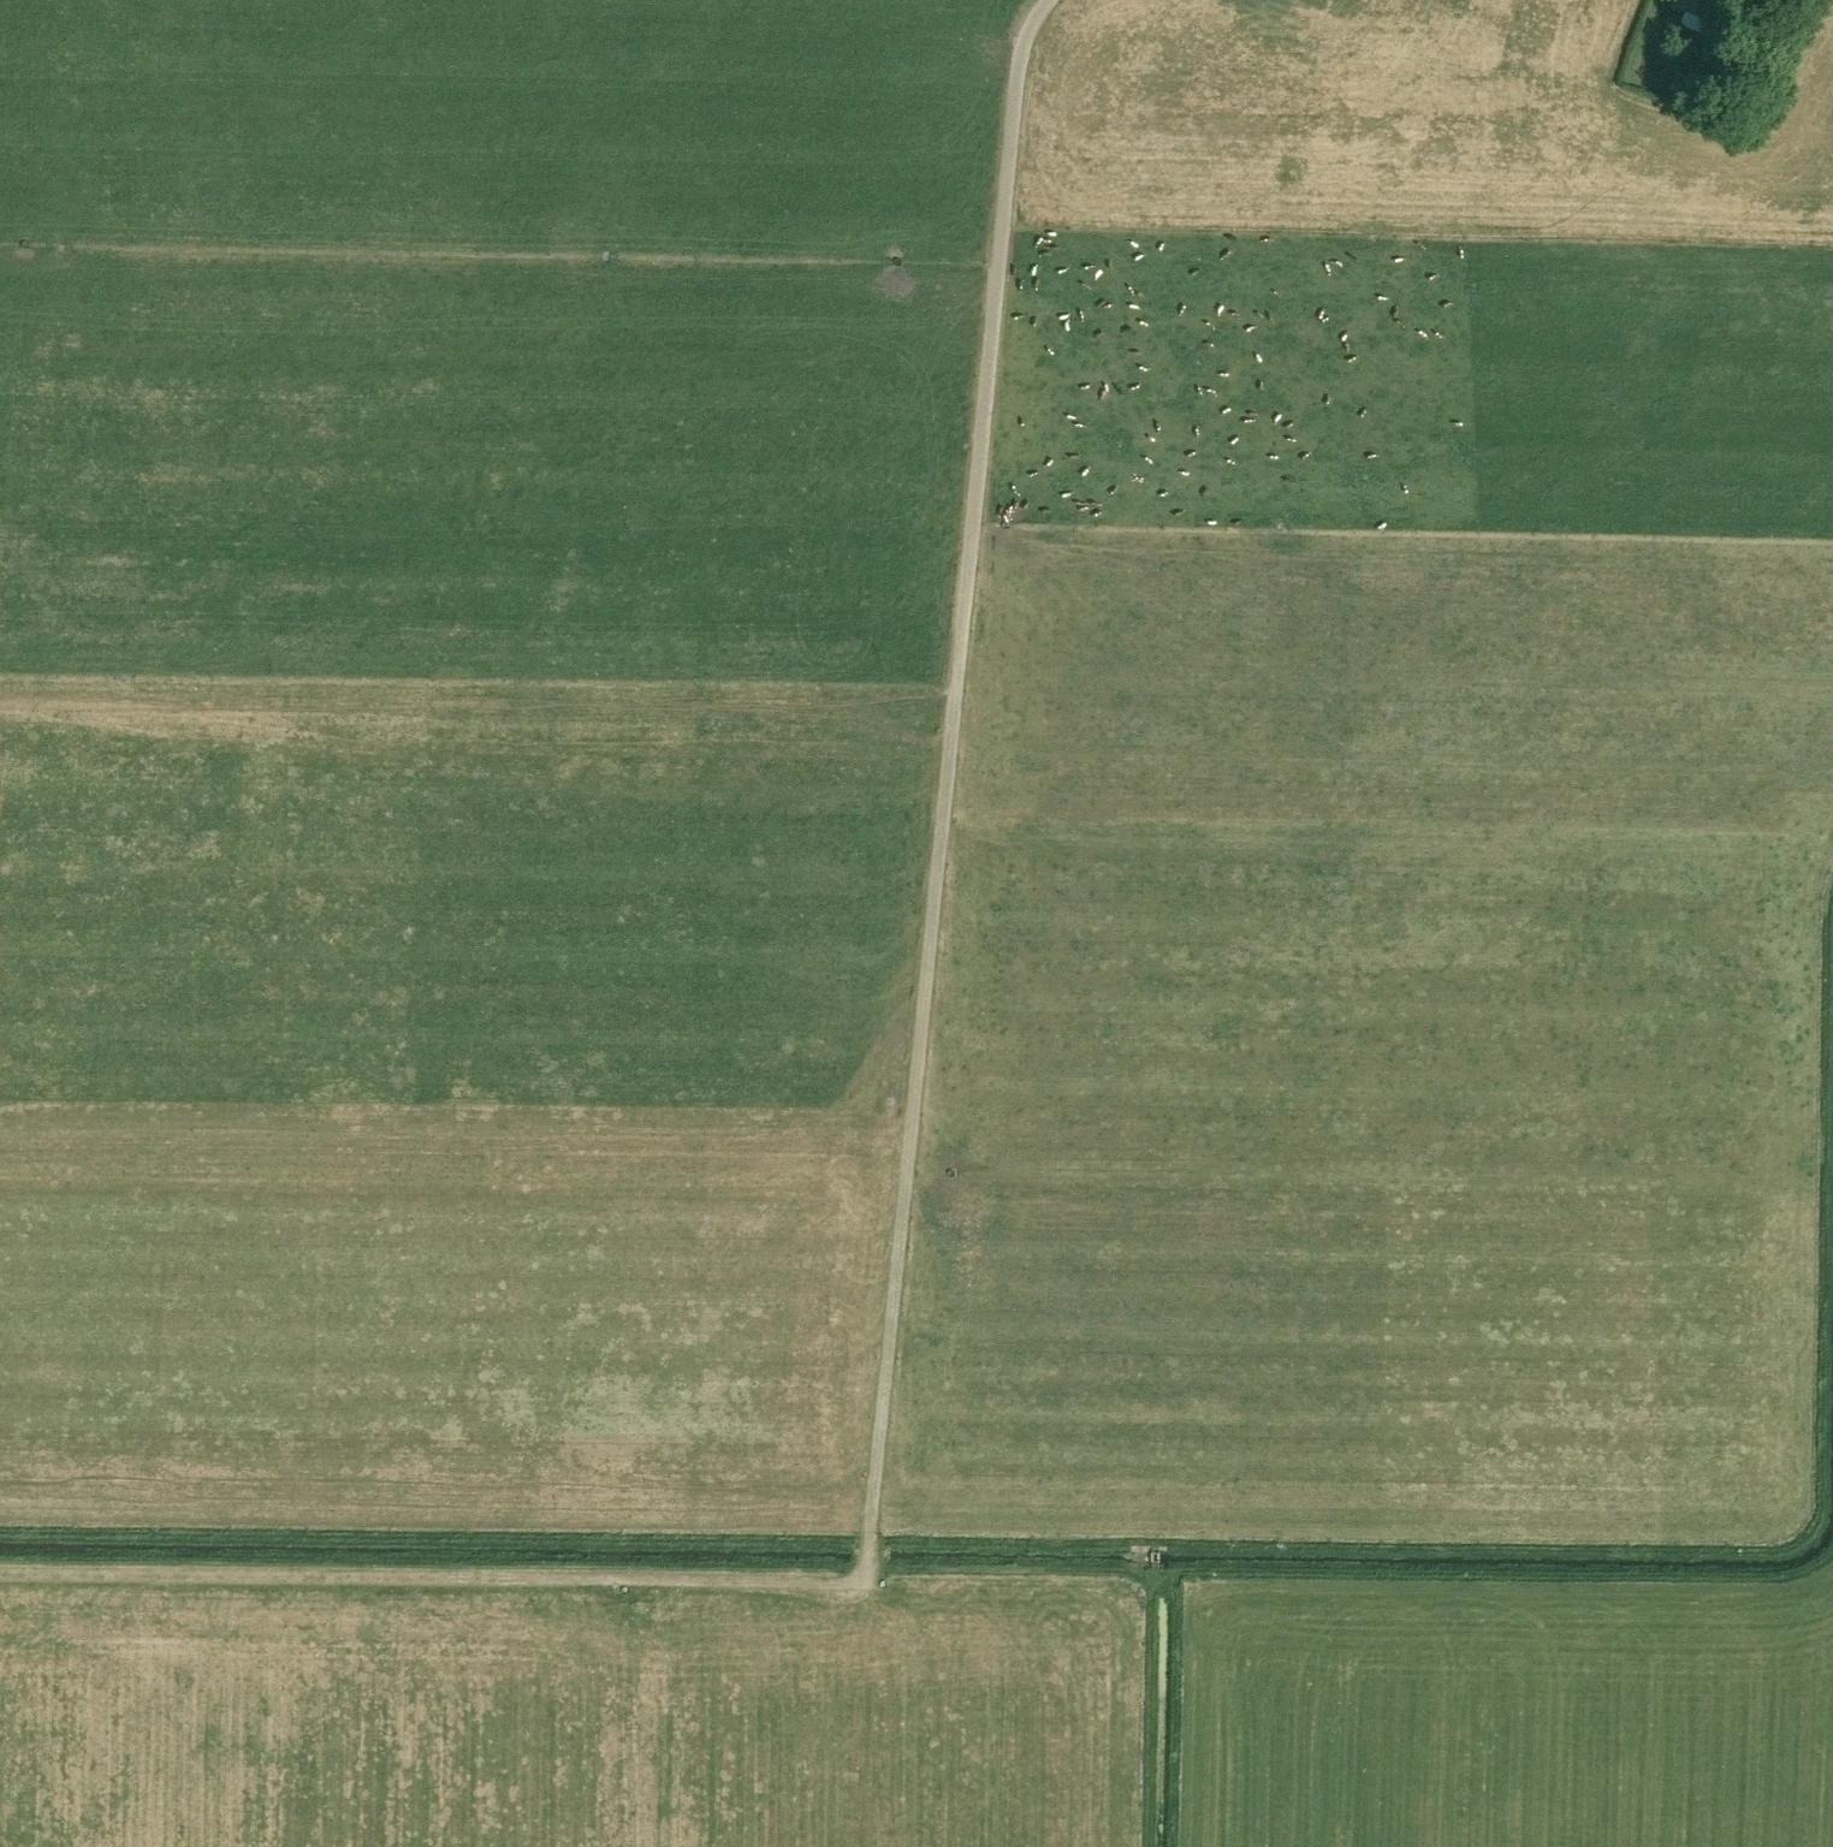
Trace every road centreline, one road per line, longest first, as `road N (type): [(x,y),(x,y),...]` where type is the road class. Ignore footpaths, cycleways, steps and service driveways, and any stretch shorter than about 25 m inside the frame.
road 1 (track): [(1039,0),(1027,8),(863,1574),(188,1576)]

